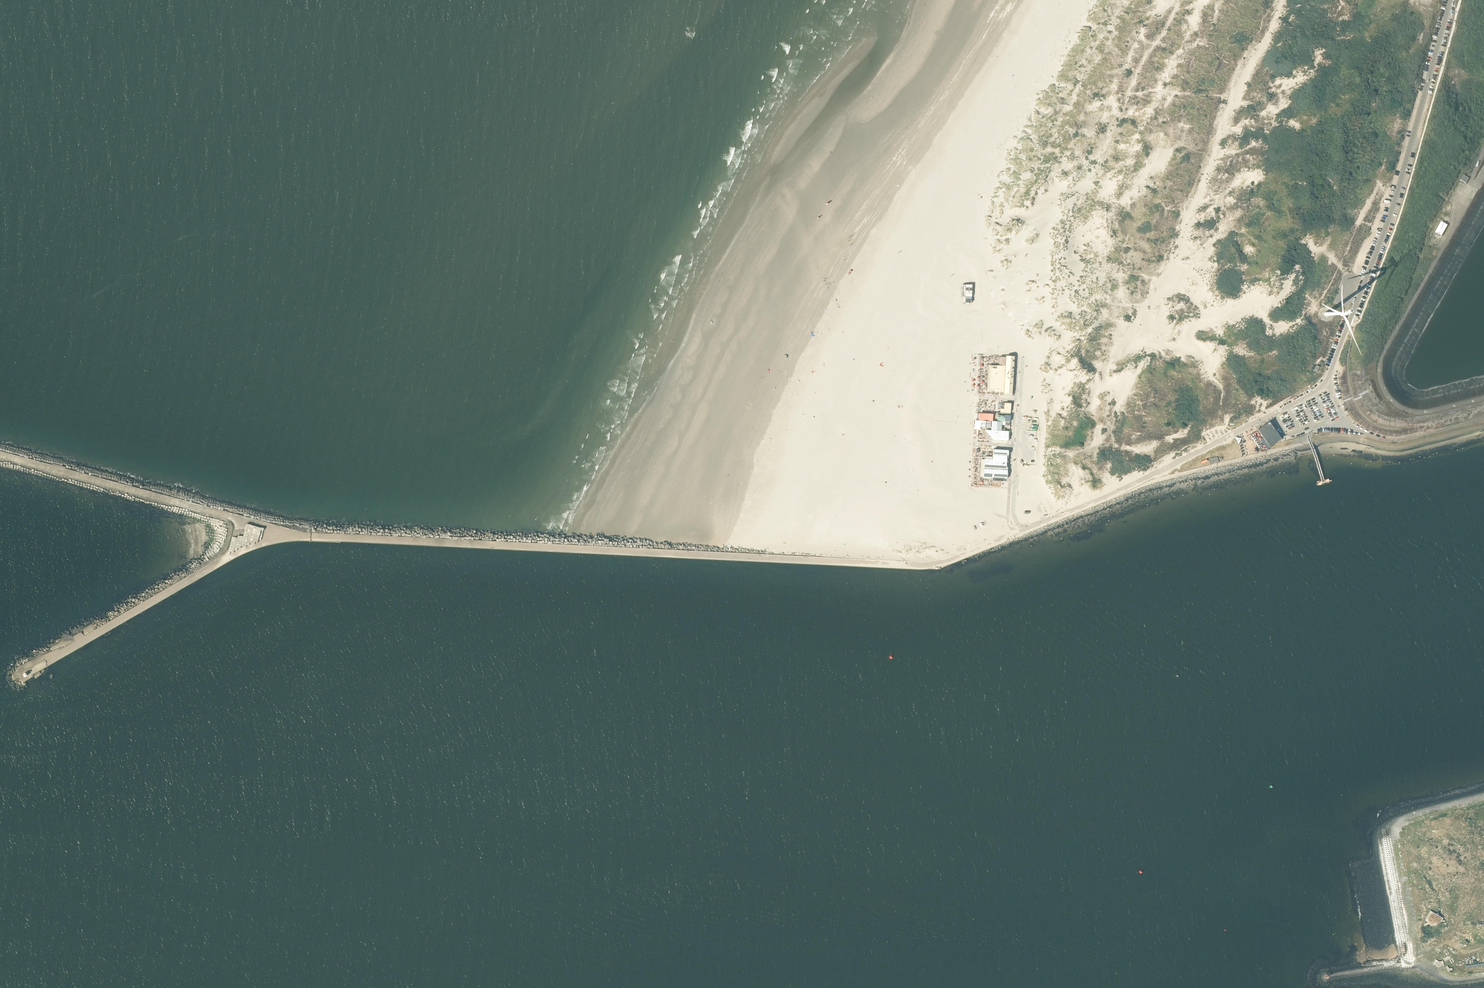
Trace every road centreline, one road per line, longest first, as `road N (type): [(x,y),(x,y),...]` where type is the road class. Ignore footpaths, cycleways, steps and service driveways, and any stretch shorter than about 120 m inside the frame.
road 1 (unclassified): [(1450,0),(1395,196),(1347,328)]
road 2 (unclassified): [(1263,419),(1328,380),(1347,328)]

